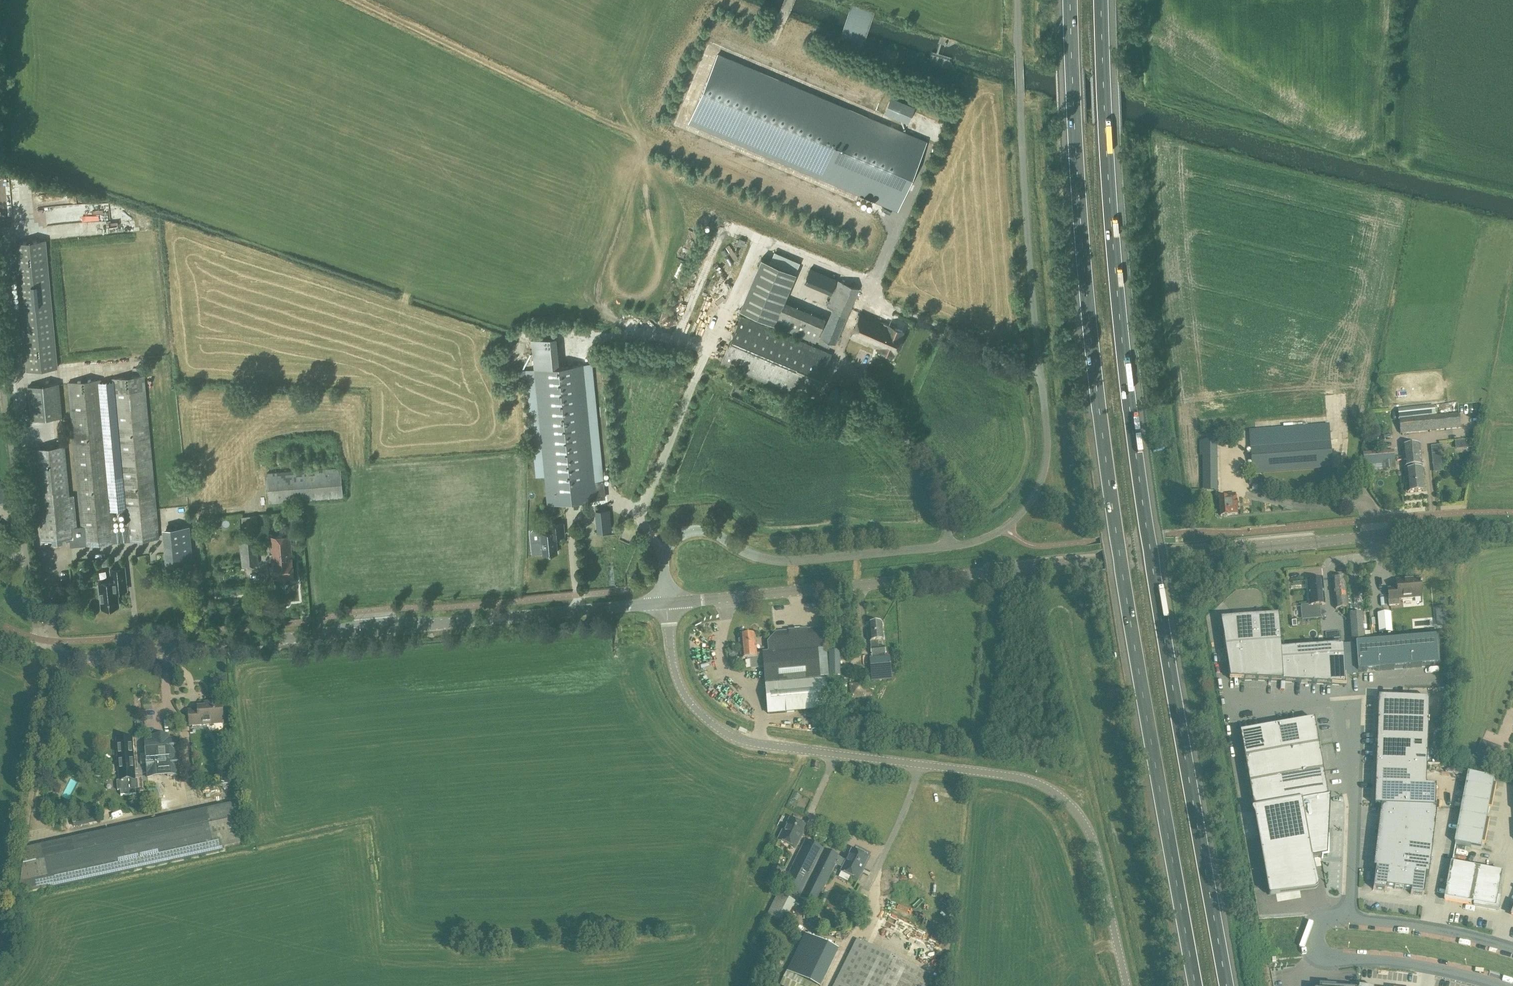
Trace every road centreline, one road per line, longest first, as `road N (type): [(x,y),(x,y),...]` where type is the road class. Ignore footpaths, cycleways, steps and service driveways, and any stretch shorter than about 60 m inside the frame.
road 1 (motorway): [(1227,985),(1133,436),(1111,221),(1101,0)]
road 2 (motorway): [(1071,0),(1102,432),(1195,985)]
road 3 (unclassified): [(668,604),(667,549),(689,531),(709,530),(739,550),(785,562),(972,543),(1030,505),(1048,437),(1021,166),(1018,0)]
road 4 (tertiary): [(668,604),(1170,553),(1512,530)]
road 5 (unclassified): [(1127,985),(1095,841),(1075,807),(1005,778),(734,739),(688,704),(677,681),(668,604)]
road 6 (tertiary): [(36,655),(327,640),(668,604)]
road 7 (track): [(1082,542),(1043,103),(1020,104)]
road 8 (unclassified): [(1512,949),(1430,927),(1333,917),(1312,932),(1315,952),(1326,960),(1431,967),(1498,985)]
road 9 (track): [(56,657),(10,955),(0,972)]
road 10 (unclassified): [(36,655),(0,386)]

